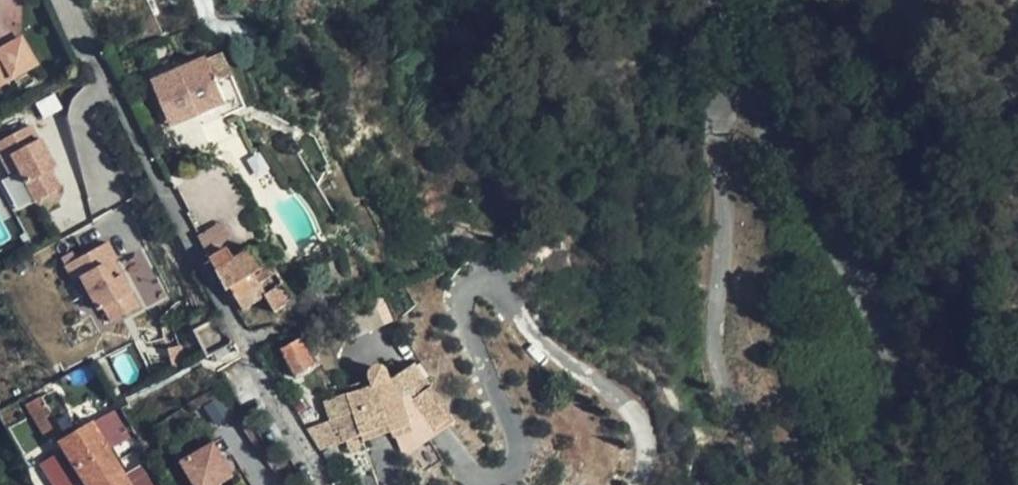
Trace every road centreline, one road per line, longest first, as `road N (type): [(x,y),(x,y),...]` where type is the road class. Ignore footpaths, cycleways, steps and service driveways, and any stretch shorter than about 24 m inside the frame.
road 1 (unclassified): [(981,484),(705,0)]
road 2 (residential): [(326,484),(64,0)]

